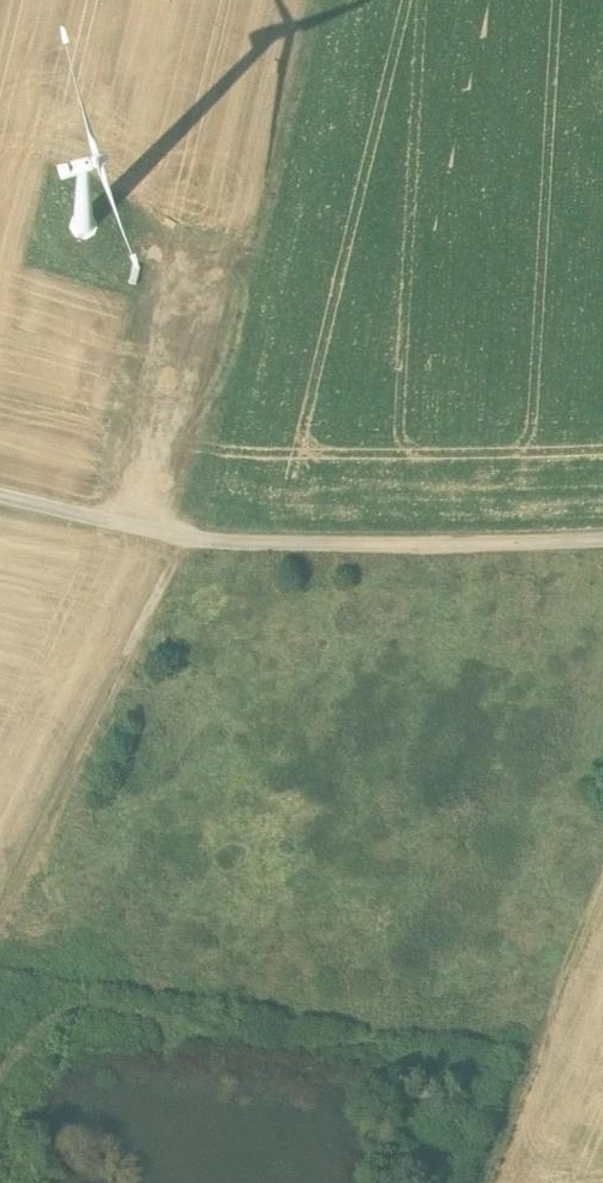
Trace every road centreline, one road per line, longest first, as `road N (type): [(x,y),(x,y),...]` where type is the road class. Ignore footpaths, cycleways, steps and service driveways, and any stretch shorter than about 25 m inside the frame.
road 1 (track): [(320,0),(184,536),(0,915)]
road 2 (track): [(0,495),(218,544),(602,539)]
road 3 (track): [(102,519),(165,269),(90,243)]
road 4 (track): [(482,1182),(602,871)]

